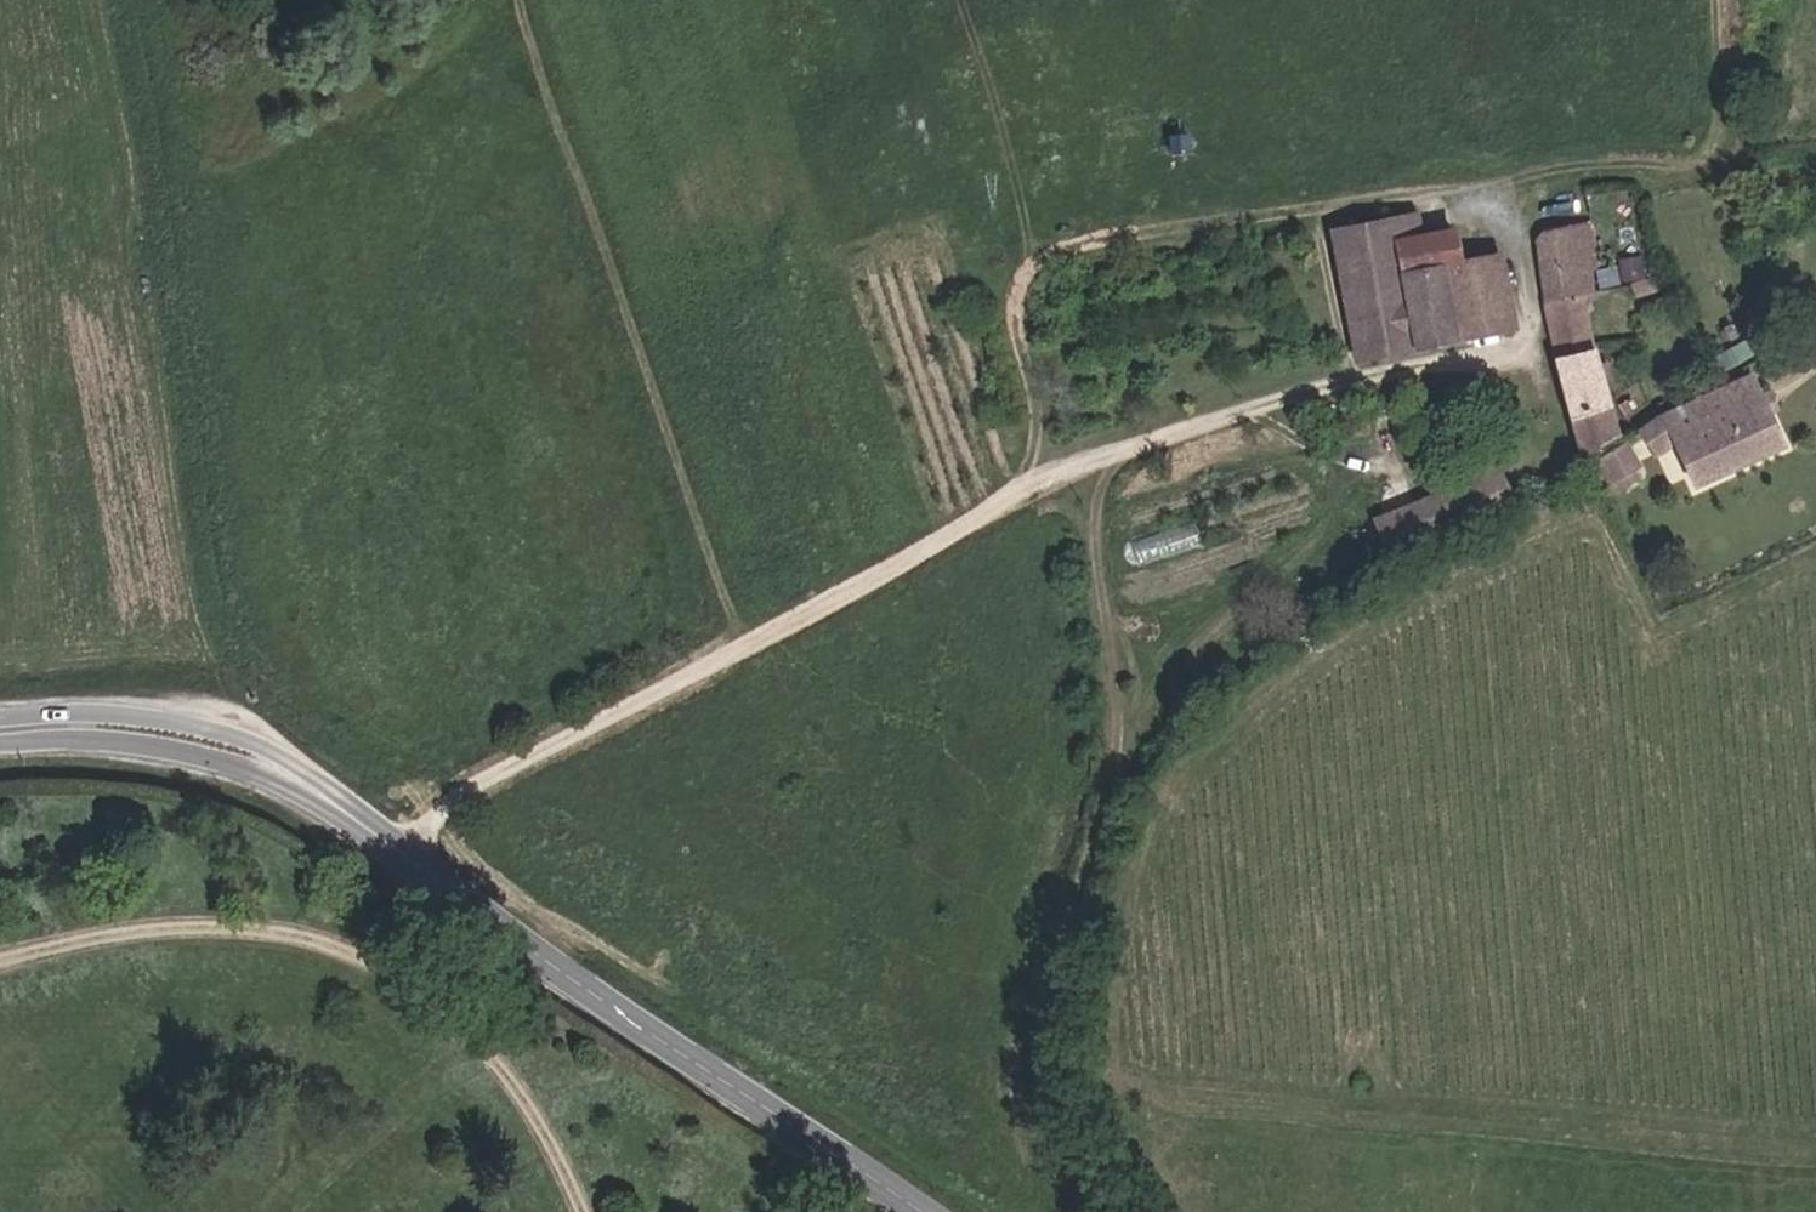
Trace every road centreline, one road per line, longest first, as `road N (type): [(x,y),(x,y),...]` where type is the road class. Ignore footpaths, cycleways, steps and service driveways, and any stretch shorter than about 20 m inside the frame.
road 1 (tertiary): [(350,816),(647,1032),(921,1211)]
road 2 (tertiary): [(350,816),(272,753),(228,735),(98,712),(0,718)]
road 3 (tertiary): [(0,742),(83,740),(196,755),(350,816)]

